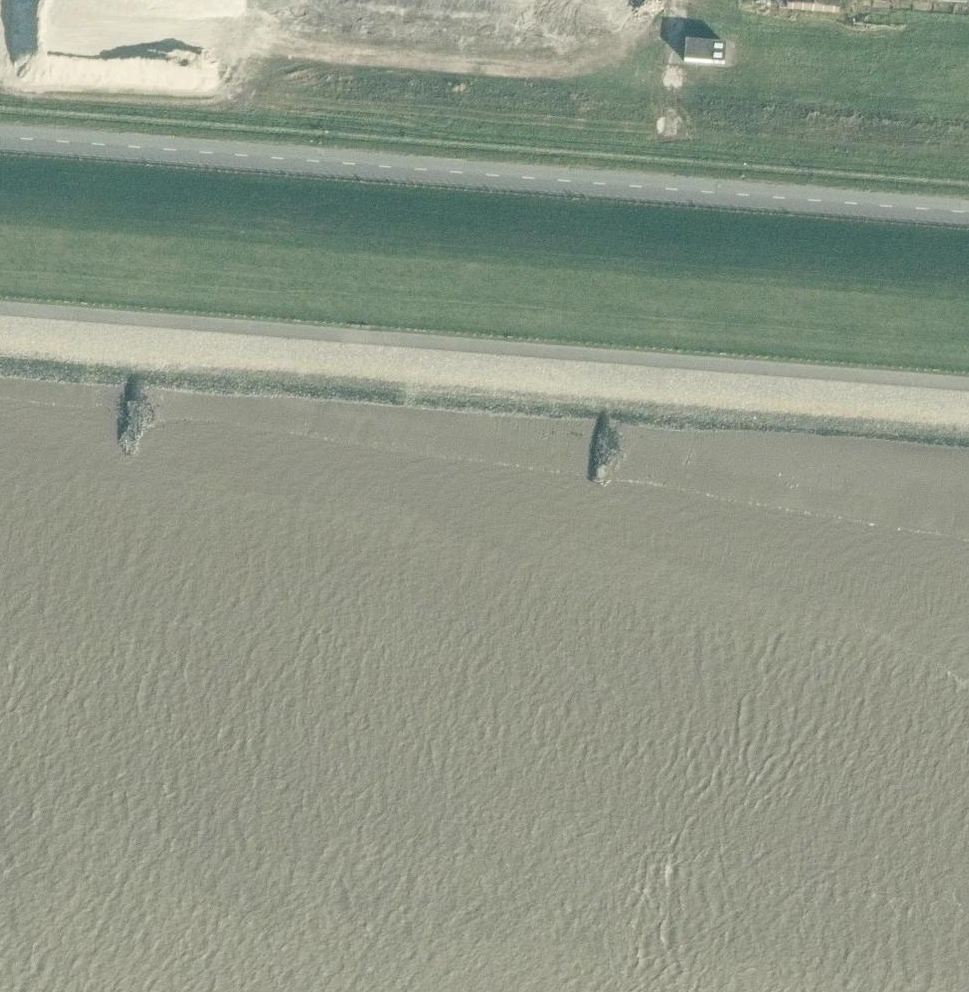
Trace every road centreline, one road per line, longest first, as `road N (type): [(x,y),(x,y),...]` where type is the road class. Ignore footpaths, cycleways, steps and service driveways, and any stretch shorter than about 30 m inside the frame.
road 1 (track): [(968,390),(0,315)]
road 2 (tertiary): [(968,212),(0,139)]

